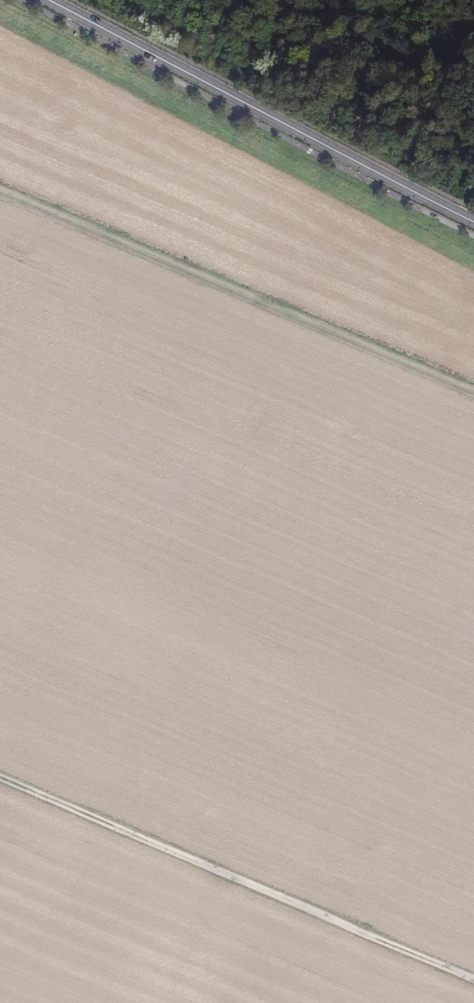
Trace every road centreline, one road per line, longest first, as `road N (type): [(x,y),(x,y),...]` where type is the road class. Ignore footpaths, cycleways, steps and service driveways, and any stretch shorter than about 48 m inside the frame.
road 1 (track): [(0,778),(473,981)]
road 2 (residential): [(473,222),(48,0)]

